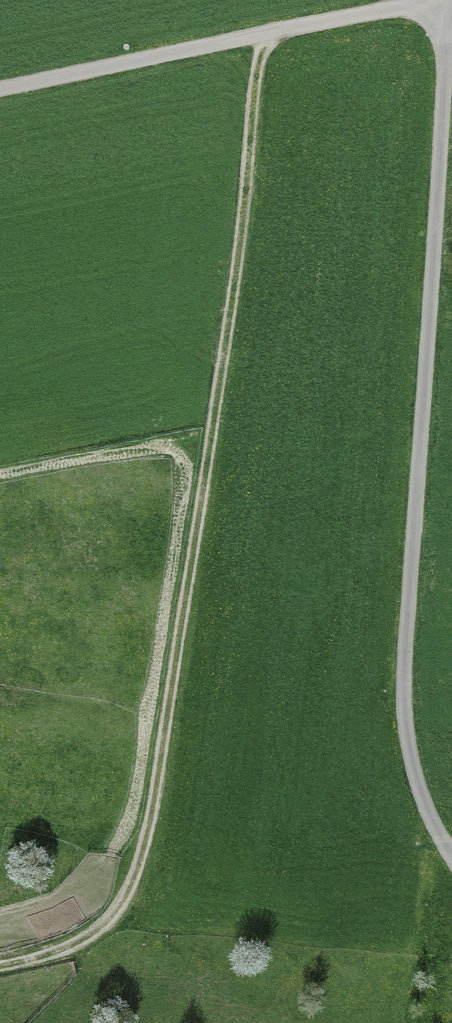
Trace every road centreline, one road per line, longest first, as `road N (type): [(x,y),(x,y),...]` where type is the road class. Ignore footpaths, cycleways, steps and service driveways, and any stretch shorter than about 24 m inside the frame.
road 1 (track): [(265,34),(143,852),(122,907),(91,938),(0,966)]
road 2 (residential): [(450,0),(404,697),(414,777),(451,855)]
road 3 (unclassified): [(0,89),(448,0)]

